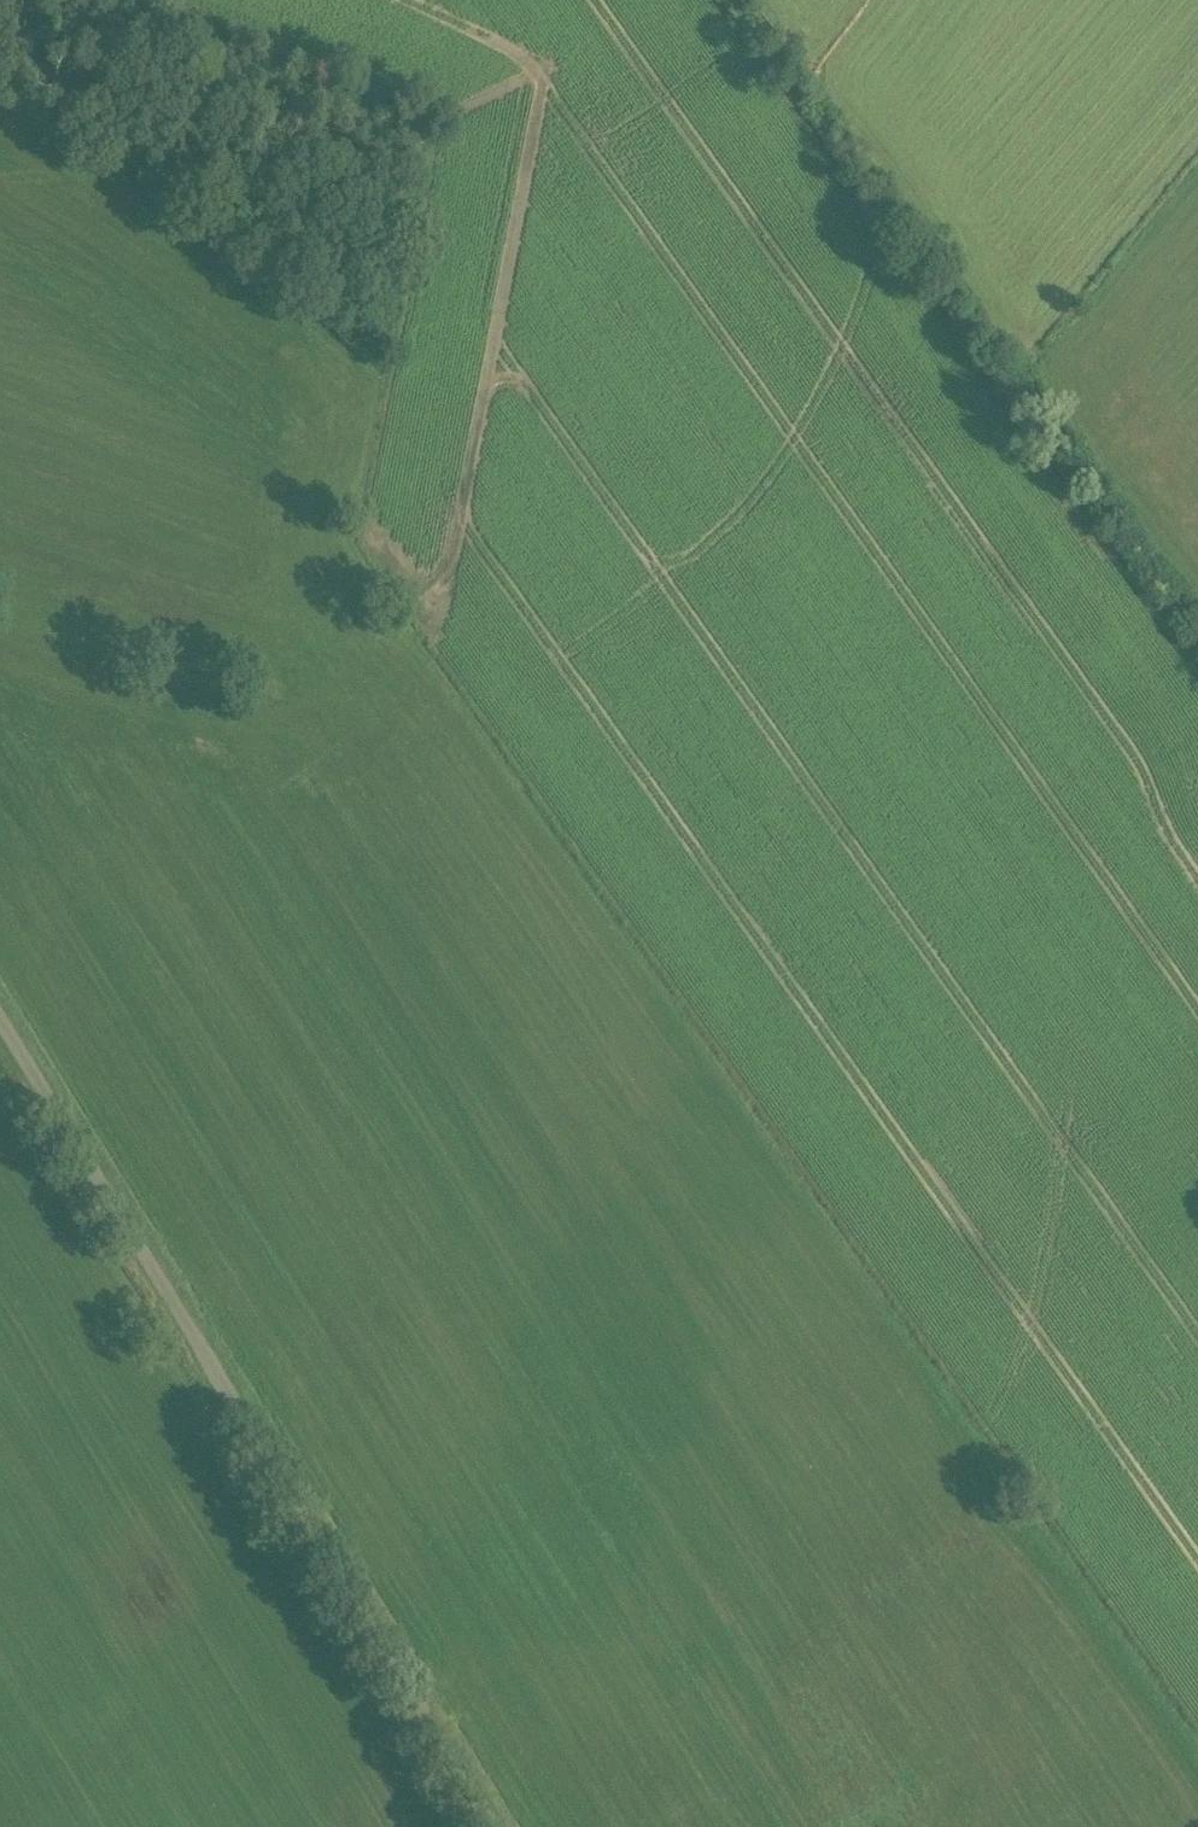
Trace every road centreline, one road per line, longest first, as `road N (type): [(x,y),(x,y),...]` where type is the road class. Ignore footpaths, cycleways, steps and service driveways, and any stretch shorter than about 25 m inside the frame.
road 1 (unclassified): [(492,1826),(0,1030)]

